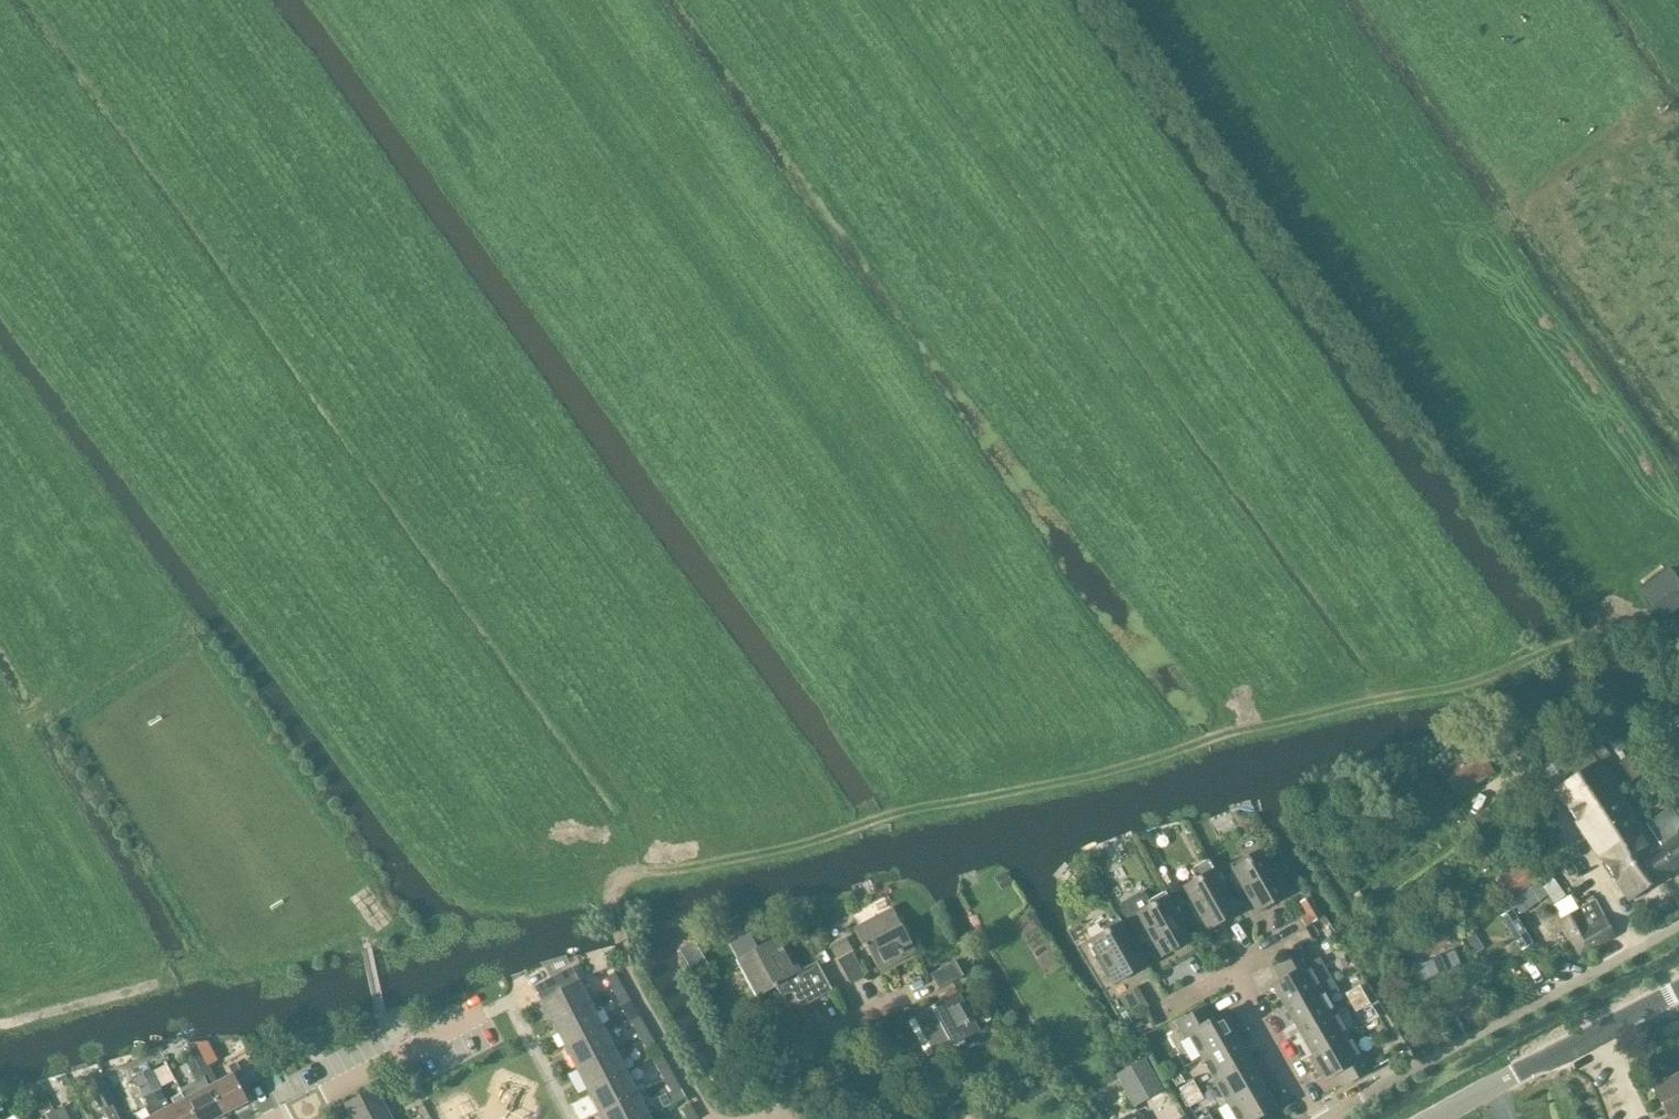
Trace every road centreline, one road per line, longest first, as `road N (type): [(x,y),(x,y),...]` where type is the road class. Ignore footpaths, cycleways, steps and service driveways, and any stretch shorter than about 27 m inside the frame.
road 1 (track): [(624,960),(613,881),(783,851),(891,815),(1094,776),(1222,735),(1522,671)]
road 2 (unclassified): [(1332,1118),(1678,927)]
road 3 (track): [(0,1025),(179,976),(364,939)]
road 4 (tertiary): [(1435,1118),(1678,991)]
road 5 (residential): [(307,1108),(507,1003)]
road 6 (residential): [(784,1108),(775,1071),(787,1052),(905,994)]
road 7 (residential): [(709,1118),(624,960)]
road 8 (residential): [(1320,1118),(1239,972)]

